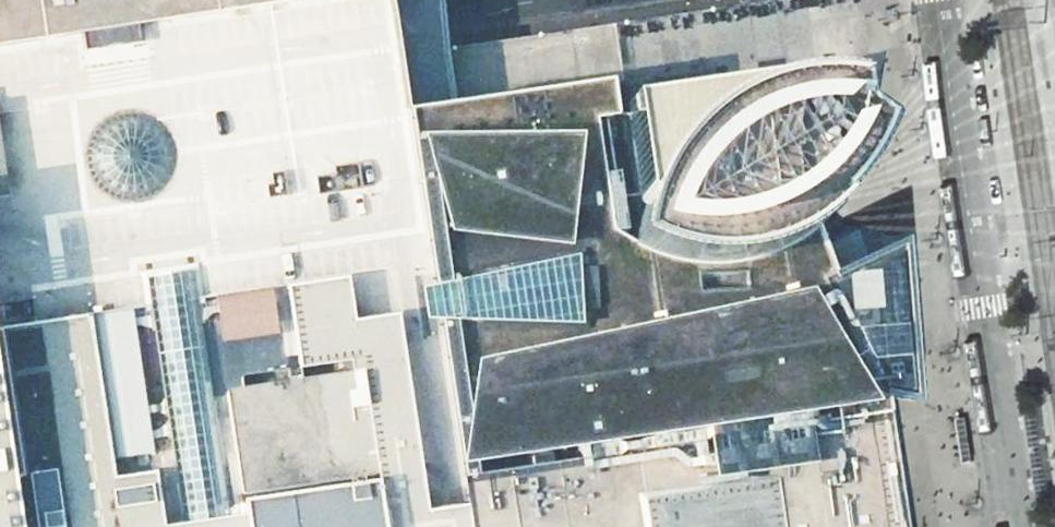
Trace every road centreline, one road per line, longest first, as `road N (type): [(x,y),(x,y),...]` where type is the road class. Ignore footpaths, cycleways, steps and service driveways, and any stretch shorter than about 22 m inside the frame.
road 1 (secondary): [(230,62),(442,70),(822,8),(890,17),(923,35),(952,77),(974,153)]
road 2 (unclassified): [(937,0),(1019,526)]
road 3 (secondary): [(974,153),(1042,526)]
road 4 (secondary): [(230,62),(545,0)]
road 5 (secondary): [(0,98),(230,62)]
road 6 (secondary): [(951,0),(974,153)]

